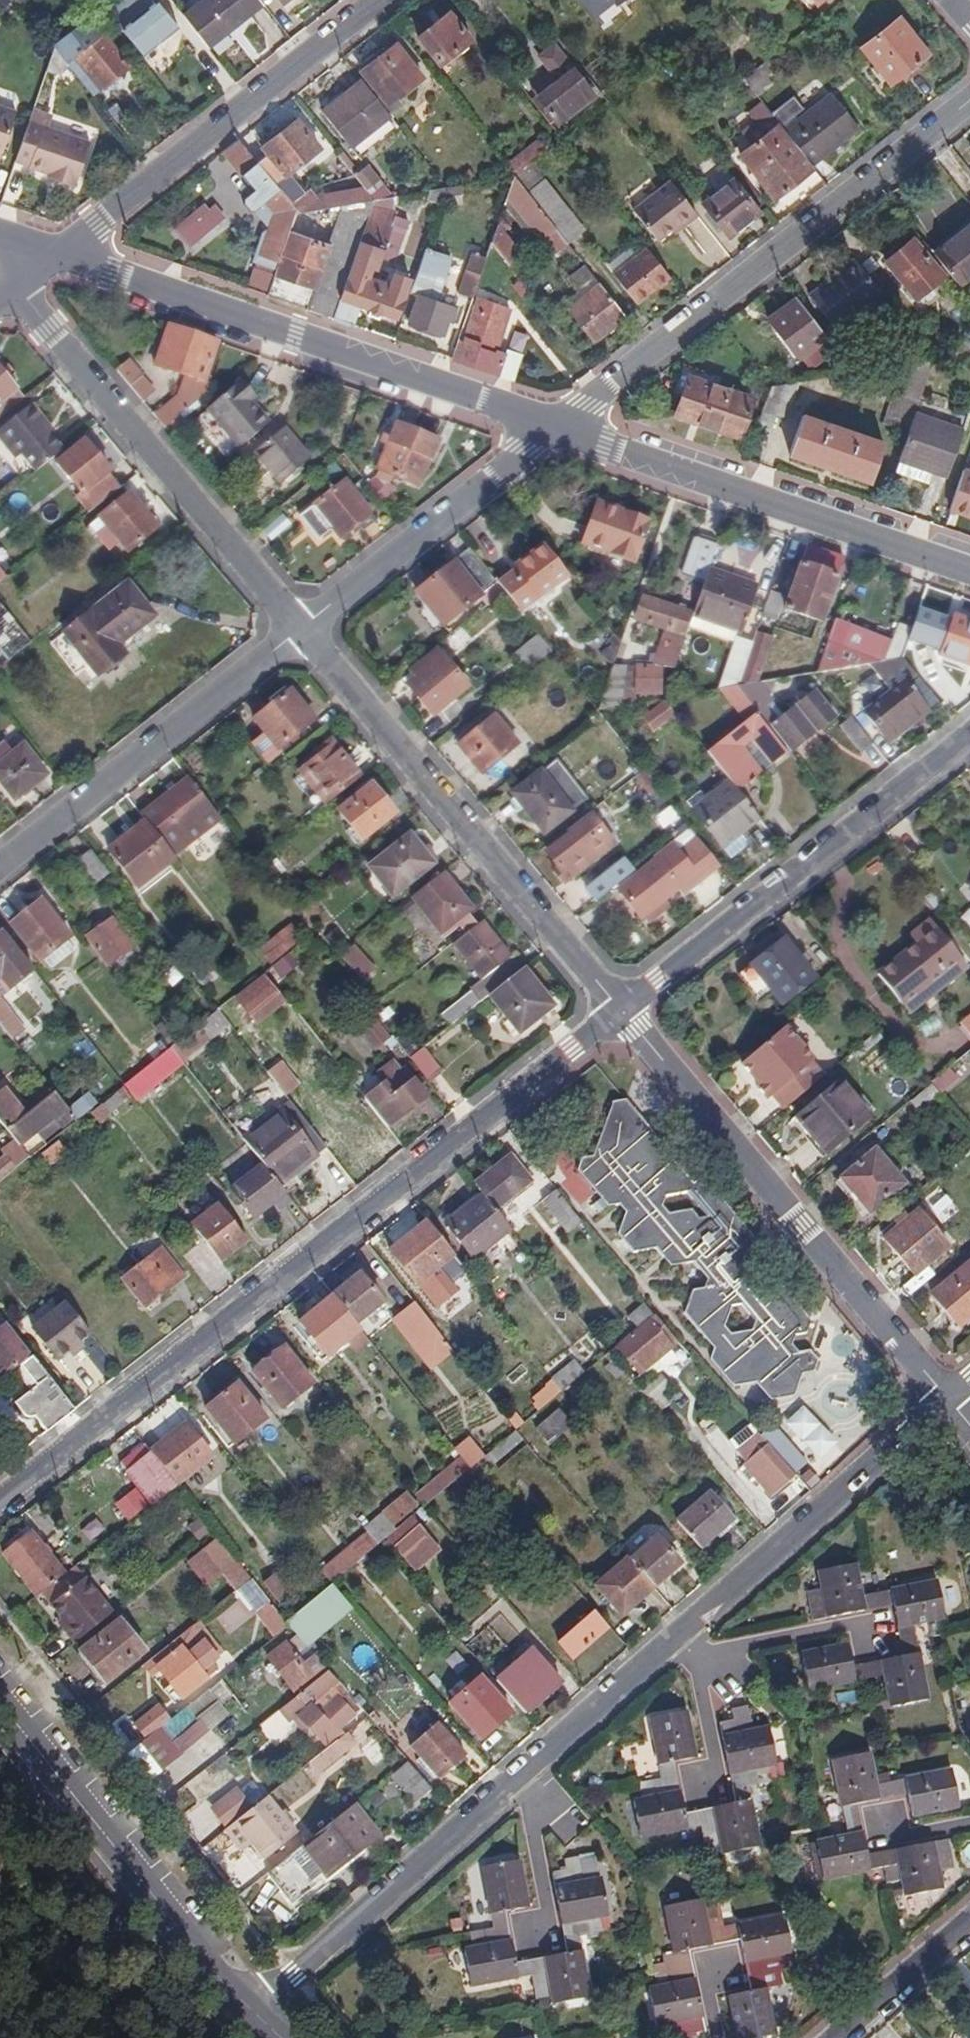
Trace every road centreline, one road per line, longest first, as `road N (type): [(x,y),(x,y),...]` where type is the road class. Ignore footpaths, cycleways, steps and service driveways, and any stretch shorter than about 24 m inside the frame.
road 1 (residential): [(255,2007),(948,1396)]
road 2 (residential): [(621,1008),(0,1499)]
road 3 (tertiary): [(555,426),(54,255)]
road 4 (residential): [(555,426),(969,101)]
road 5 (residential): [(948,1396),(621,1008)]
road 6 (residential): [(621,1008),(297,628)]
road 7 (residential): [(297,628),(14,288)]
road 8 (residential): [(969,737),(621,1008)]
road 9 (tertiary): [(969,569),(555,426)]
road 10 (residential): [(54,255),(381,0)]
road 11 (secondary): [(255,2007),(0,1689)]
road 12 (residential): [(0,863),(297,628)]
road 13 (residential): [(297,628),(555,426)]
road 14 (residential): [(835,2037),(969,1921)]

